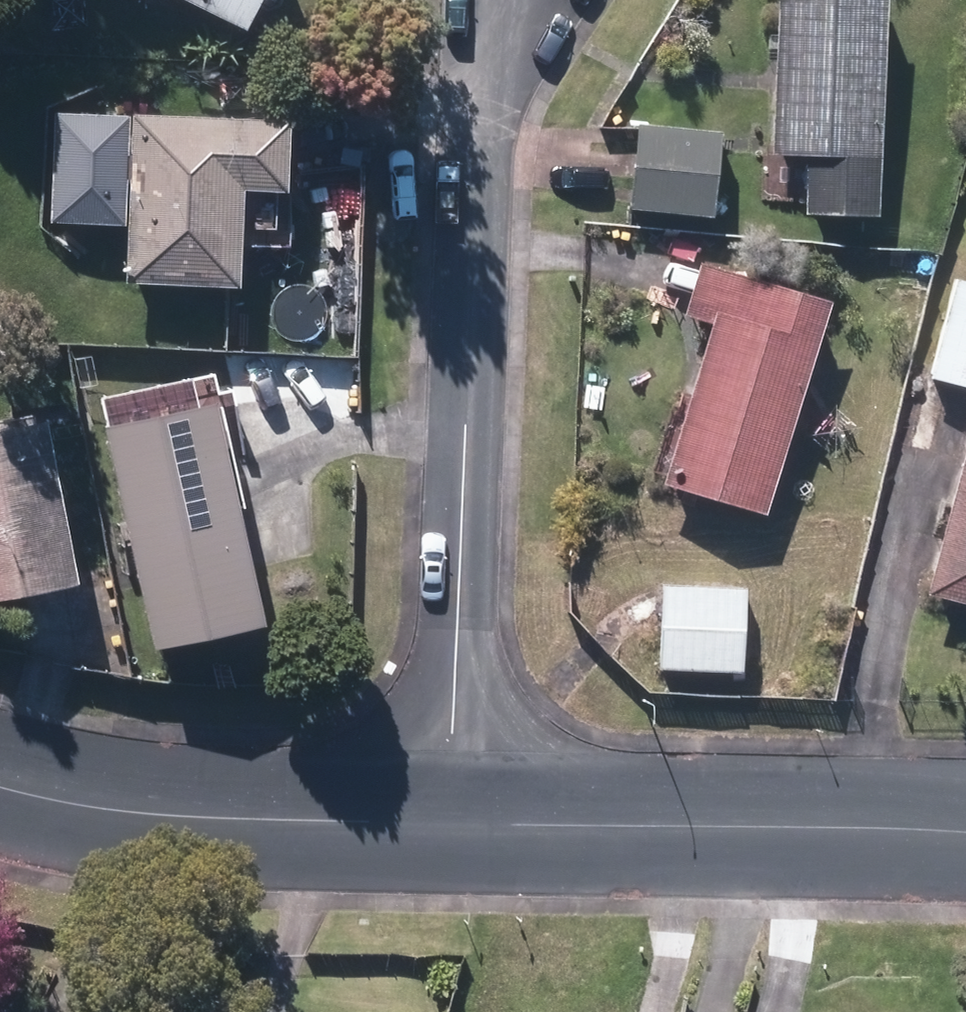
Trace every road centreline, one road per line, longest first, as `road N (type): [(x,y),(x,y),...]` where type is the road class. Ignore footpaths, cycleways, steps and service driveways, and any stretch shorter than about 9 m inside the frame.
road 1 (residential): [(456,825),(484,104),(503,0)]
road 2 (residential): [(456,825),(965,831)]
road 3 (residential): [(0,786),(187,816),(456,825)]

